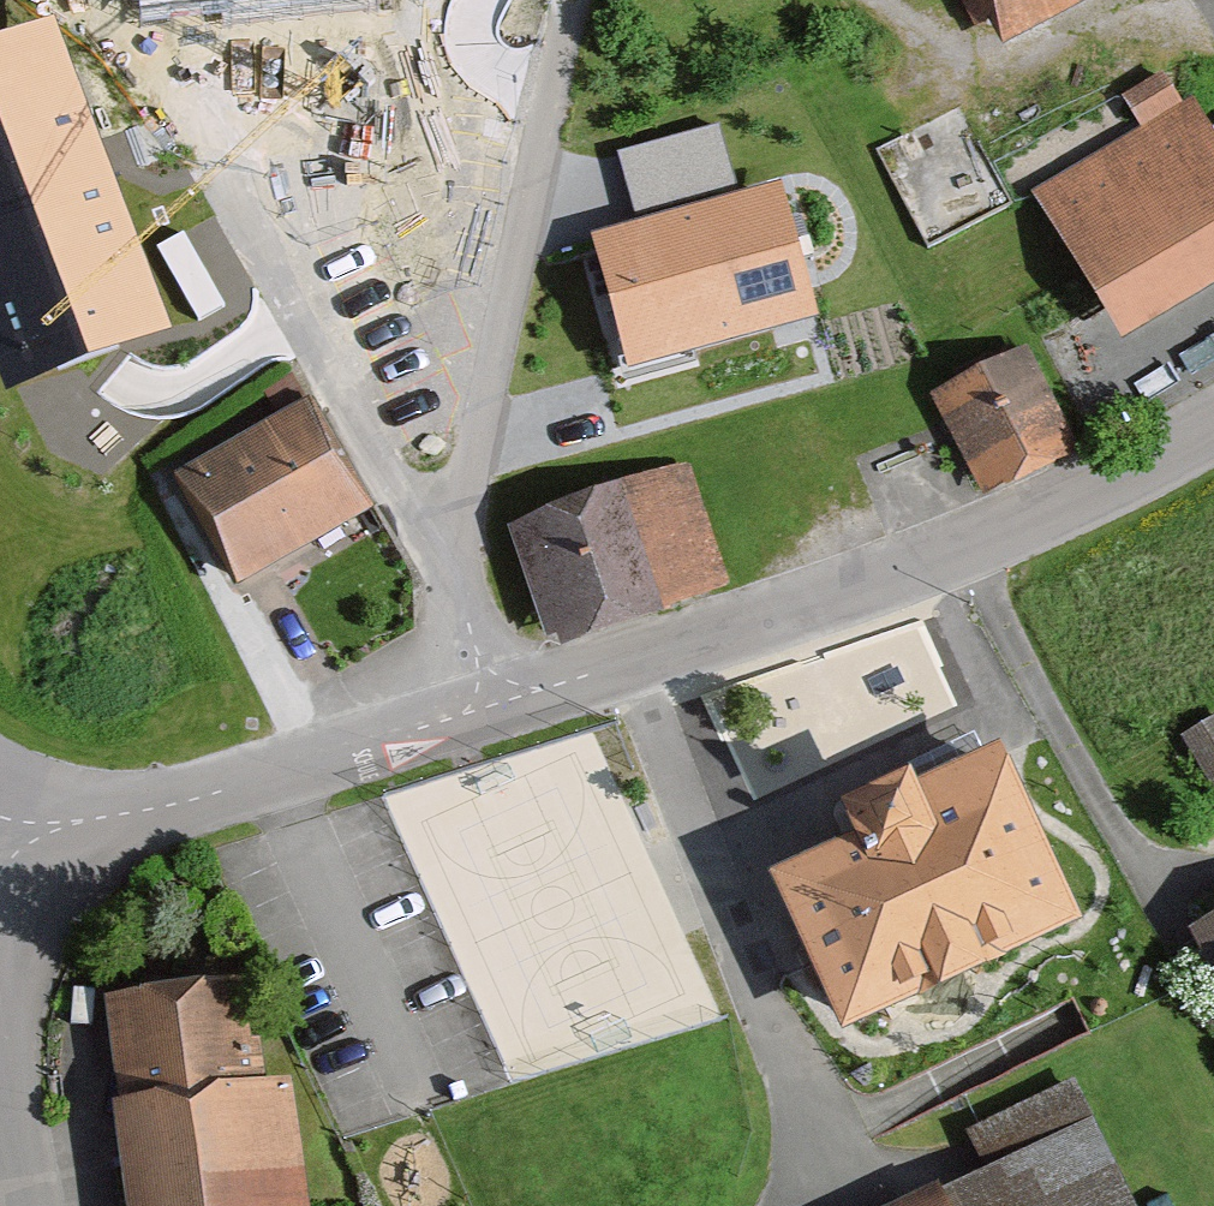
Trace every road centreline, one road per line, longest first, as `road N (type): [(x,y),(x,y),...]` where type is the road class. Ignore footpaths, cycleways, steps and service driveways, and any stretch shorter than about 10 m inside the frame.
road 1 (residential): [(501,707),(964,550),(1213,432)]
road 2 (residential): [(501,707),(452,541),(571,0)]
road 3 (residential): [(0,844),(276,777),(501,707)]
road 4 (unclassified): [(26,1205),(0,1083)]

